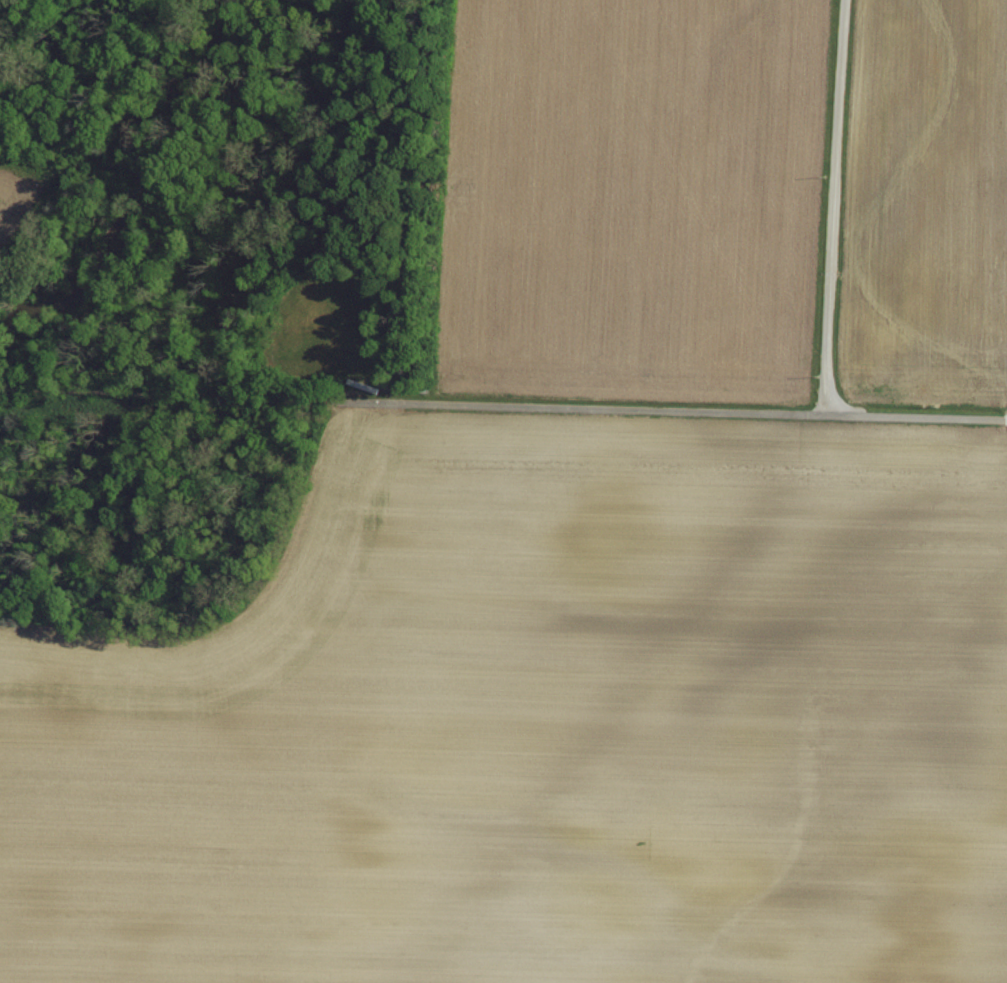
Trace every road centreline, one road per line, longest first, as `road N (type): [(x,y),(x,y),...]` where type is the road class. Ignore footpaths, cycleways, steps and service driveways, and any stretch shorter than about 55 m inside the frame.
road 1 (residential): [(1006,420),(0,388)]

